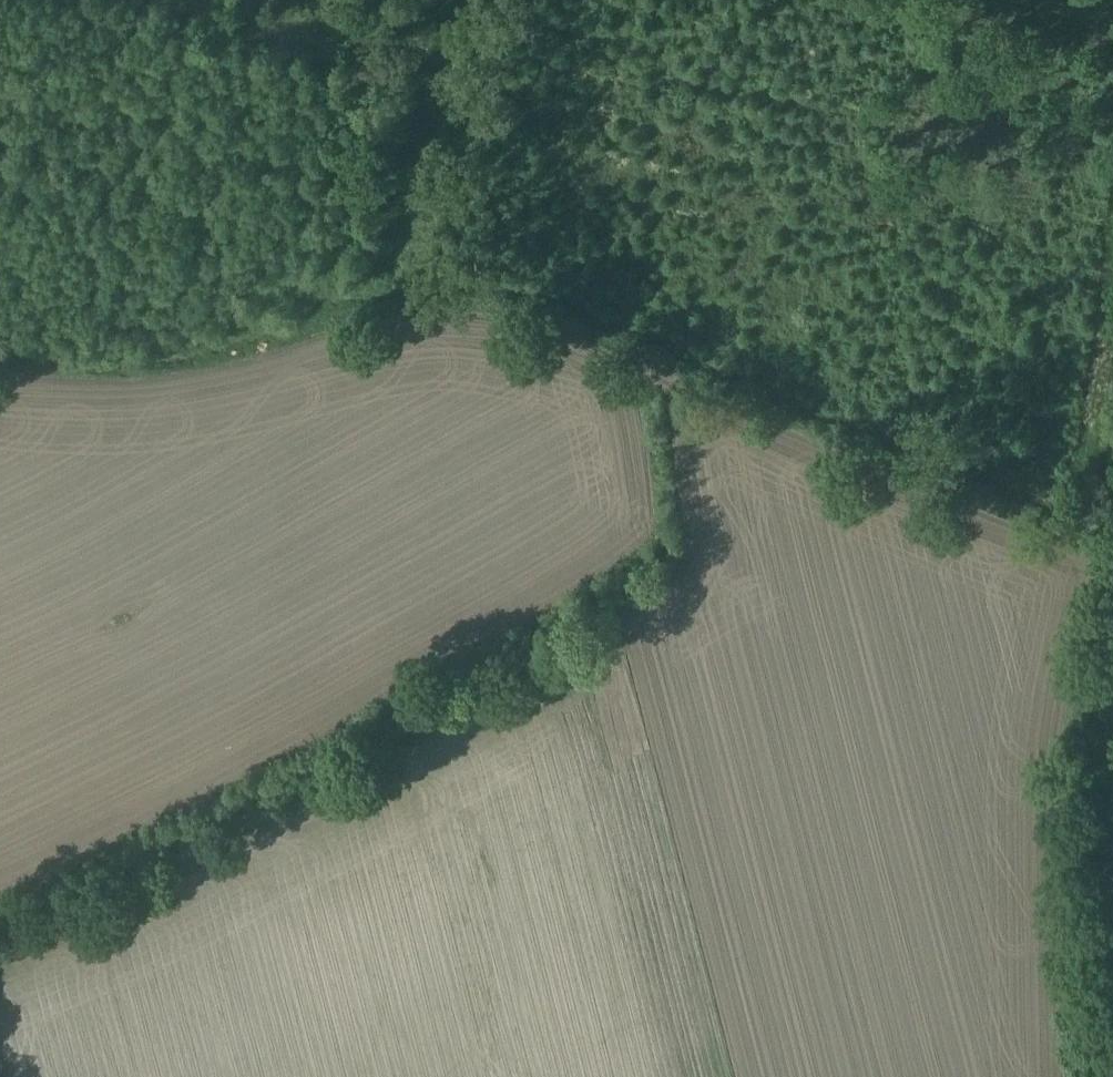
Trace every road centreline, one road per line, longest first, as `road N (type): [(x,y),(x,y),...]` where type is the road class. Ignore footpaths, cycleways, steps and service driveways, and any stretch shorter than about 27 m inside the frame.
road 1 (track): [(685,391),(702,477),(703,548),(521,672),(351,772),(199,855),(0,941)]

